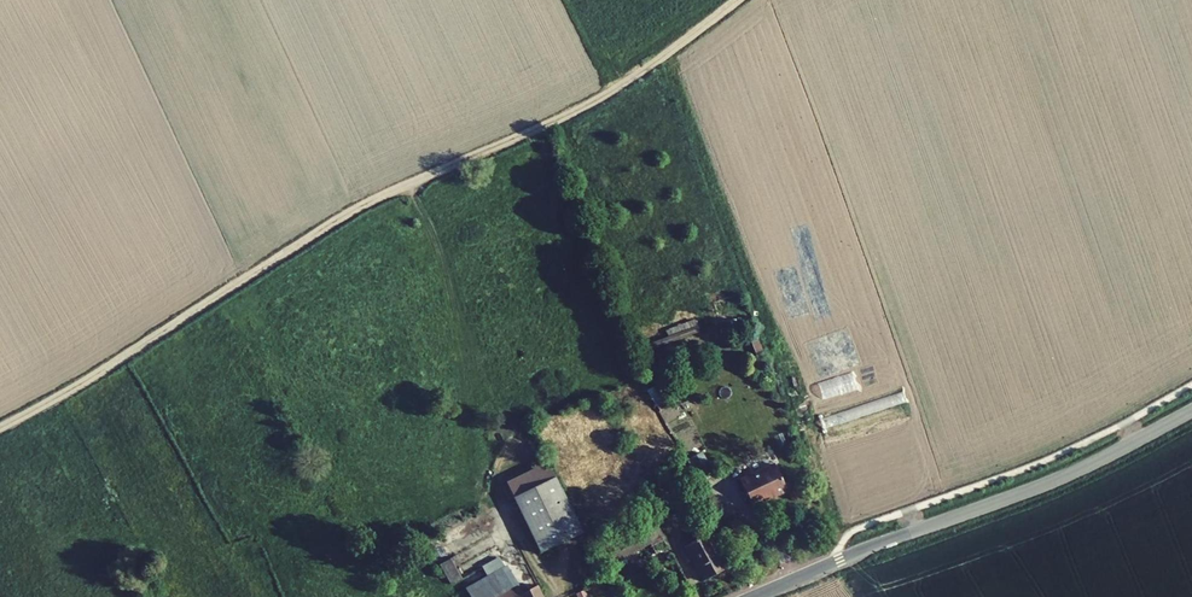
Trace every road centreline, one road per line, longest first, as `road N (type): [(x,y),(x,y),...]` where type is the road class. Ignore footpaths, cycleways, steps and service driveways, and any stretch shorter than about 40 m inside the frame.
road 1 (track): [(739,0),(596,100),(353,210),(0,429)]
road 2 (unclassified): [(1191,412),(1083,469),(839,560)]

